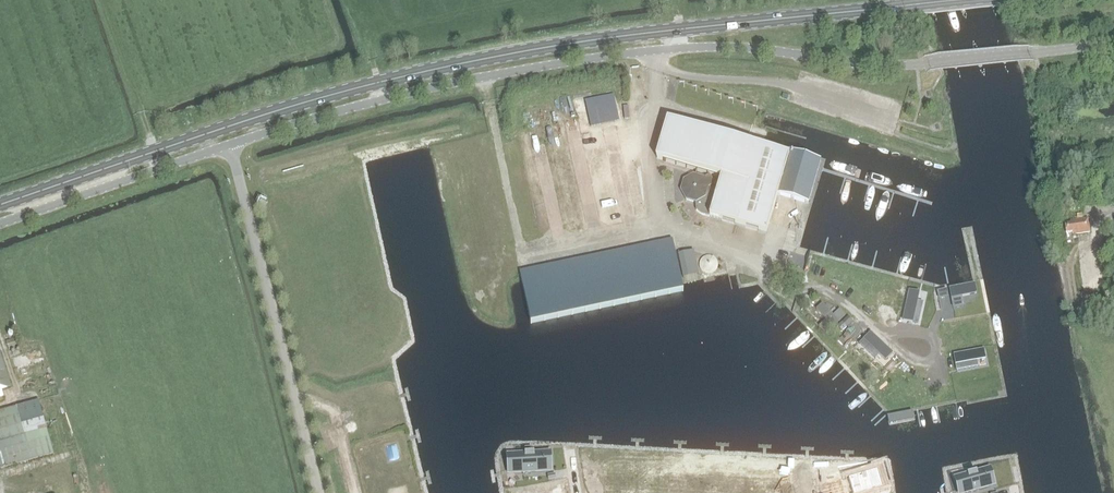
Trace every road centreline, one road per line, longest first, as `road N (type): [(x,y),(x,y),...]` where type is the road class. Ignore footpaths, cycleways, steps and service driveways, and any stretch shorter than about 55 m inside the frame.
road 1 (primary): [(0,206),(312,102),(492,57),(959,0)]
road 2 (unclassified): [(231,143),(429,89),(657,51),(745,48),(903,66),(1113,42)]
road 3 (unclassified): [(231,143),(320,492)]
road 4 (unclassified): [(0,224),(231,143)]

